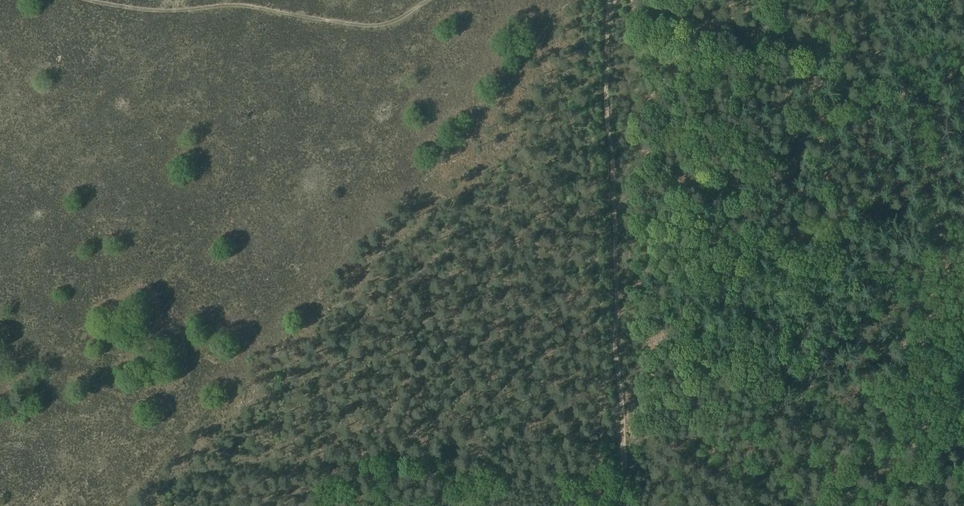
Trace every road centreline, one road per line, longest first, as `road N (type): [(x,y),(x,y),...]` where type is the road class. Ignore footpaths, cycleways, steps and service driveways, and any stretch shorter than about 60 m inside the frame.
road 1 (track): [(611,0),(626,505)]

